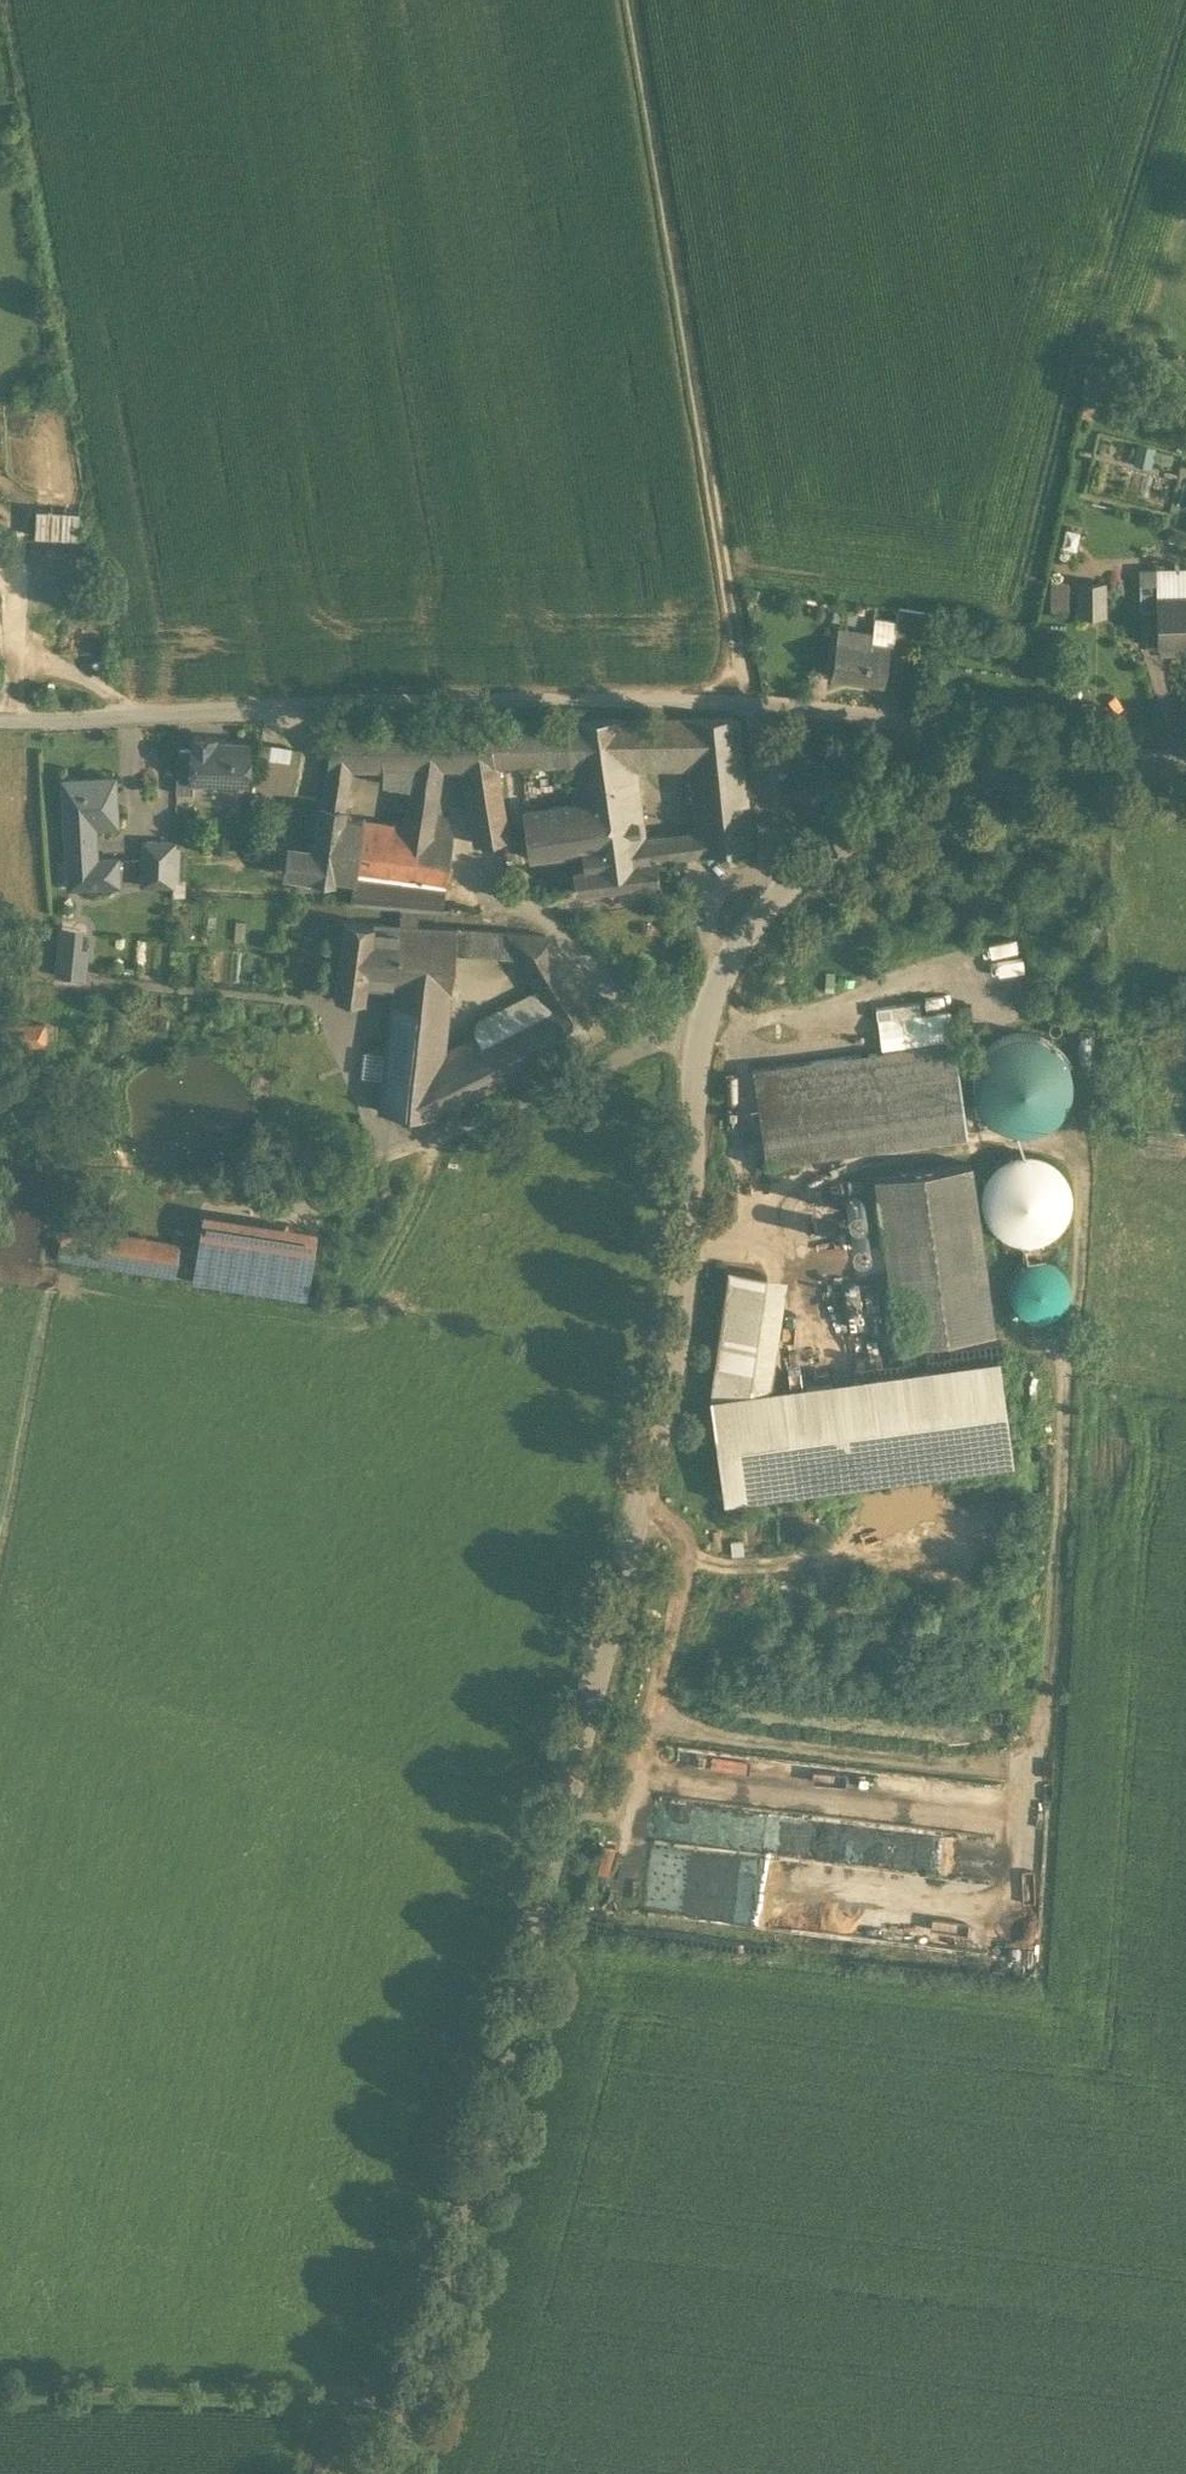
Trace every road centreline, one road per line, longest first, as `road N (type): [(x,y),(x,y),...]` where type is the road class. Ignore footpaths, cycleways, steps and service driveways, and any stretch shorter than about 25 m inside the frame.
road 1 (tertiary): [(1057,762),(979,780),(834,848),(777,896),(722,975),(699,1049),(683,1315),(648,1510),(450,2271),(369,2473)]
road 2 (unclassified): [(1057,762),(996,737),(678,698),(235,706),(0,722)]
road 3 (track): [(777,896),(736,580),(630,0)]
road 4 (track): [(0,2398),(397,2404)]
road 5 (tertiary): [(1185,764),(1057,762)]

